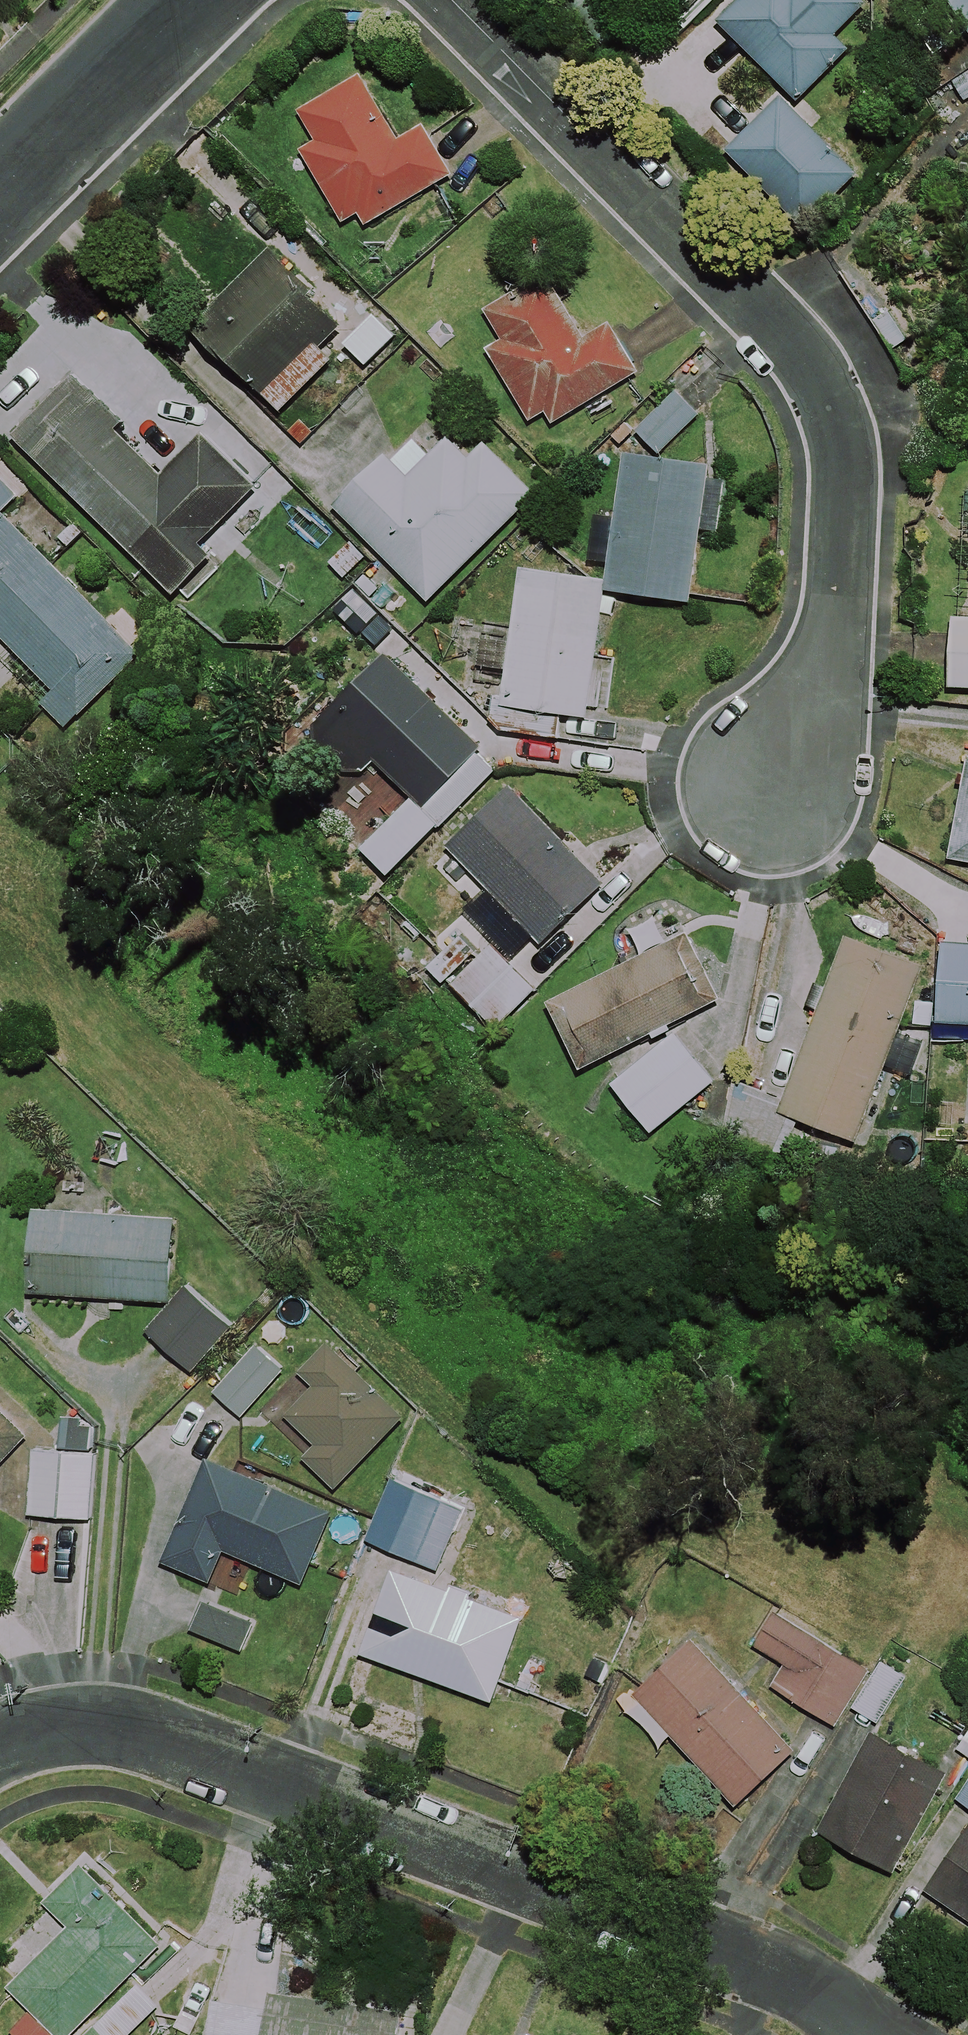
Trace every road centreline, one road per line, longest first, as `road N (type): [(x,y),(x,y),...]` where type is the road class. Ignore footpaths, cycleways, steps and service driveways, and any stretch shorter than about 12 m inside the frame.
road 1 (residential): [(451,0),(801,351),(831,403),(849,506),(838,628),(802,749),(768,789)]
road 2 (residential): [(857,2034),(799,1985),(189,1743),(90,1726),(0,1742)]
road 3 (residential): [(193,0),(0,193)]

